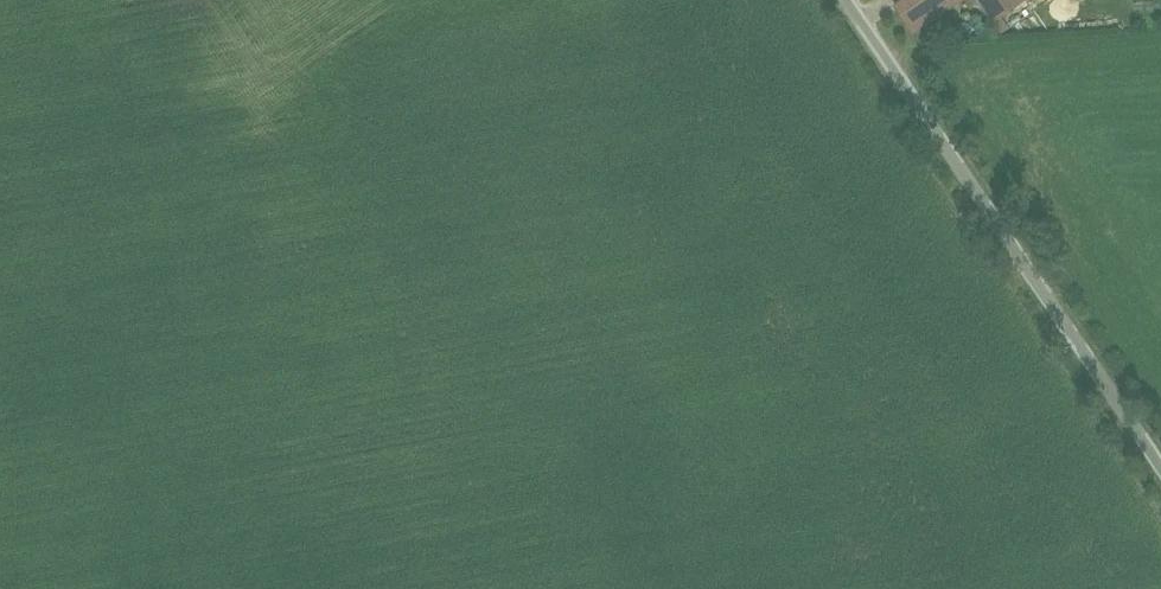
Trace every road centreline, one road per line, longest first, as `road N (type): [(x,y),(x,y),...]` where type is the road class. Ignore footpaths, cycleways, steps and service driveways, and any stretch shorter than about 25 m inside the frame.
road 1 (unclassified): [(855,0),(1160,459)]

